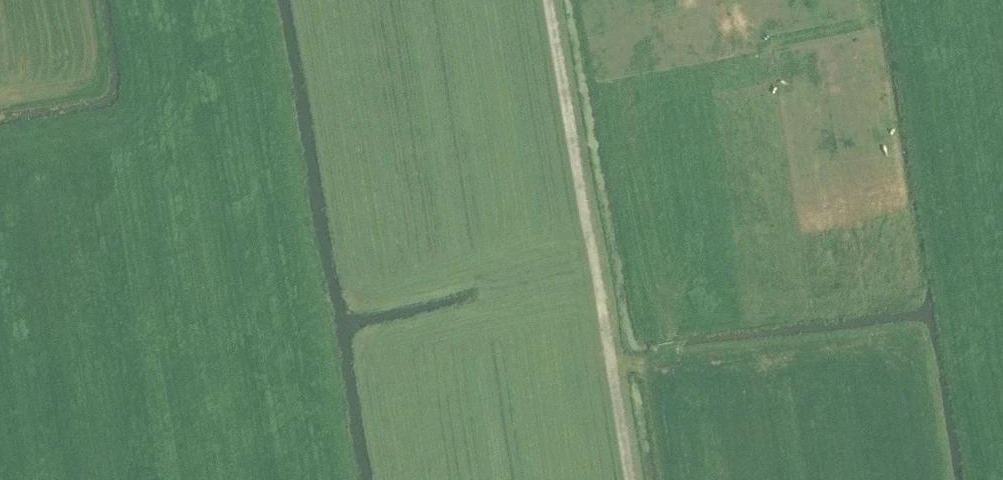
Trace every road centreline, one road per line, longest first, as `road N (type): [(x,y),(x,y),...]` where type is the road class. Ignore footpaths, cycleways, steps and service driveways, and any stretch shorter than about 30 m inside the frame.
road 1 (track): [(548,0),(628,479)]

